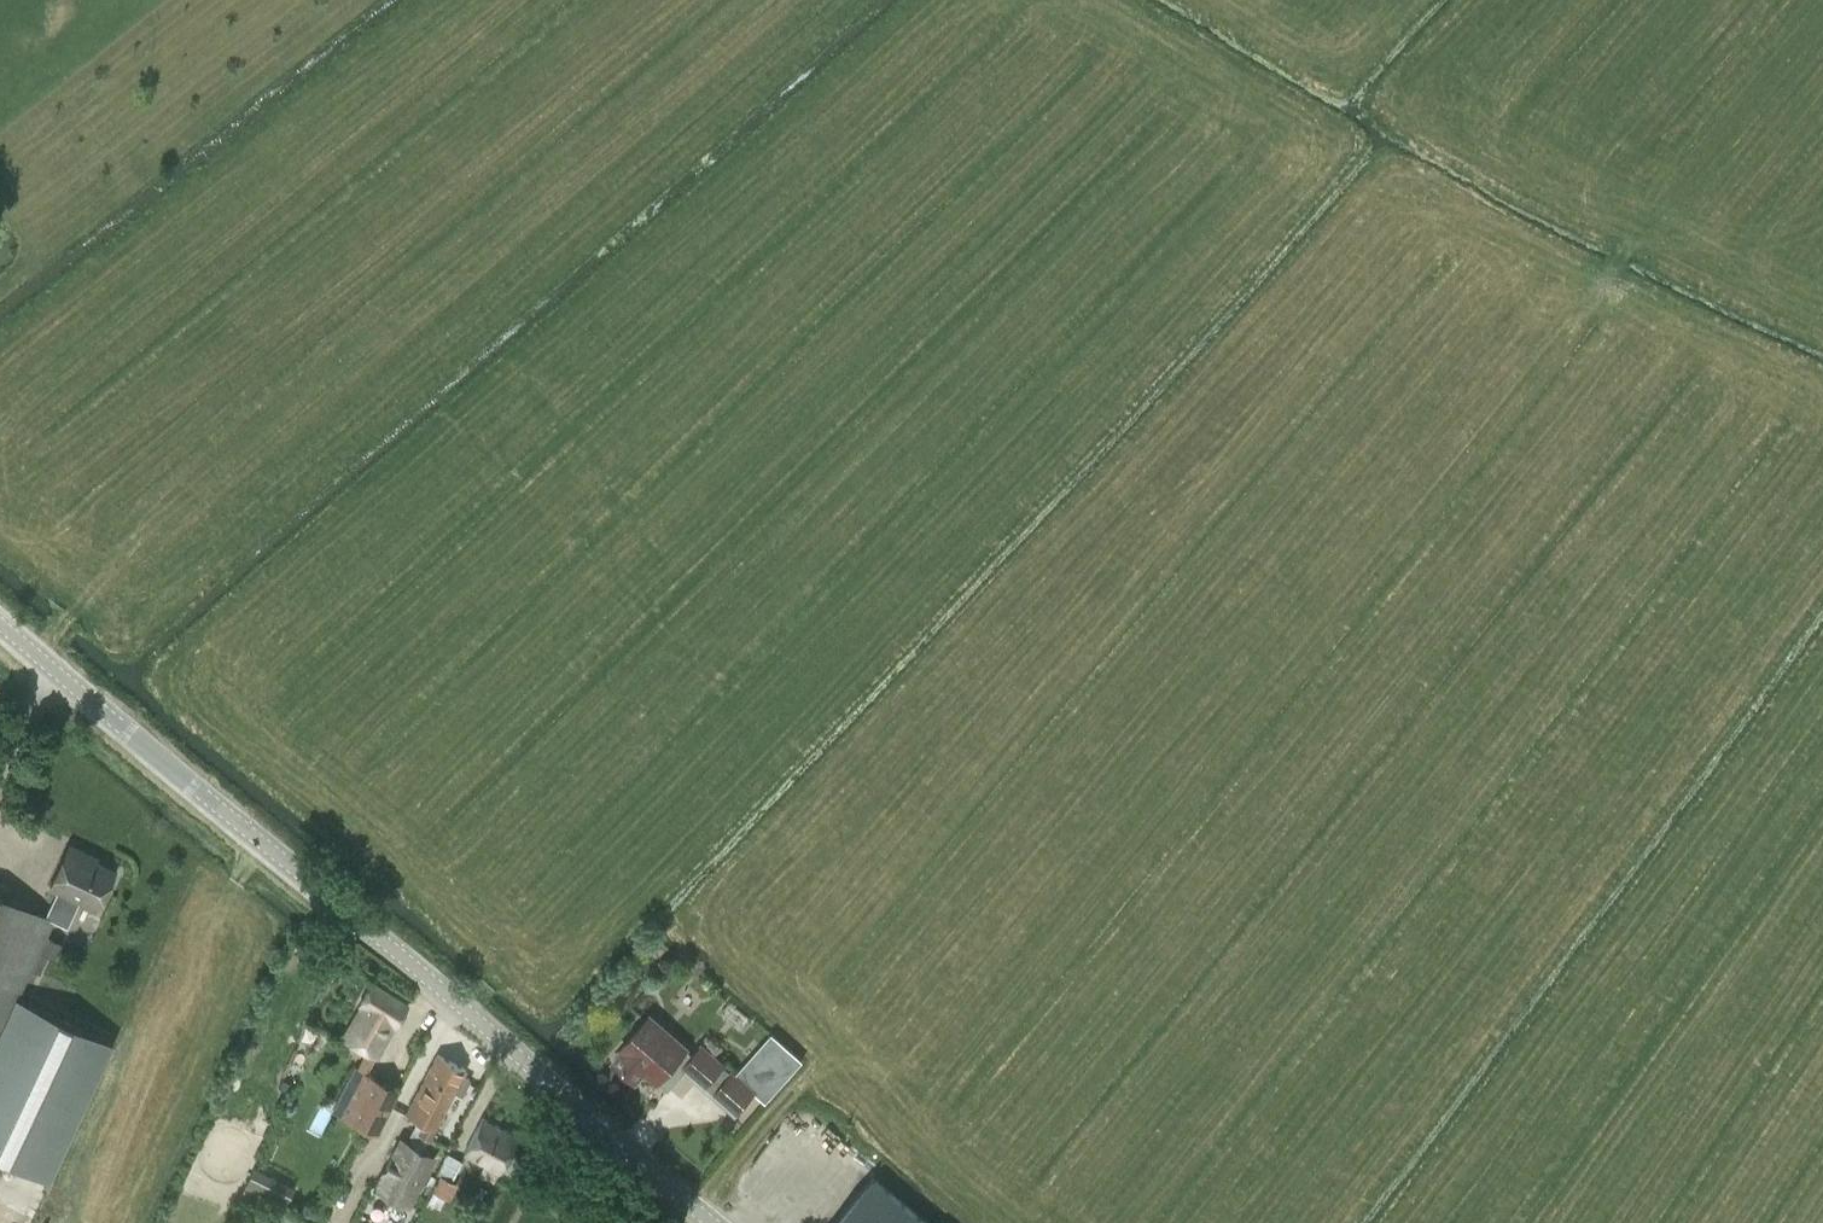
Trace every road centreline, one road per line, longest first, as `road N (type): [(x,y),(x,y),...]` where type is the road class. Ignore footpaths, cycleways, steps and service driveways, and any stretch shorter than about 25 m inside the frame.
road 1 (tertiary): [(711,1222),(0,623)]

